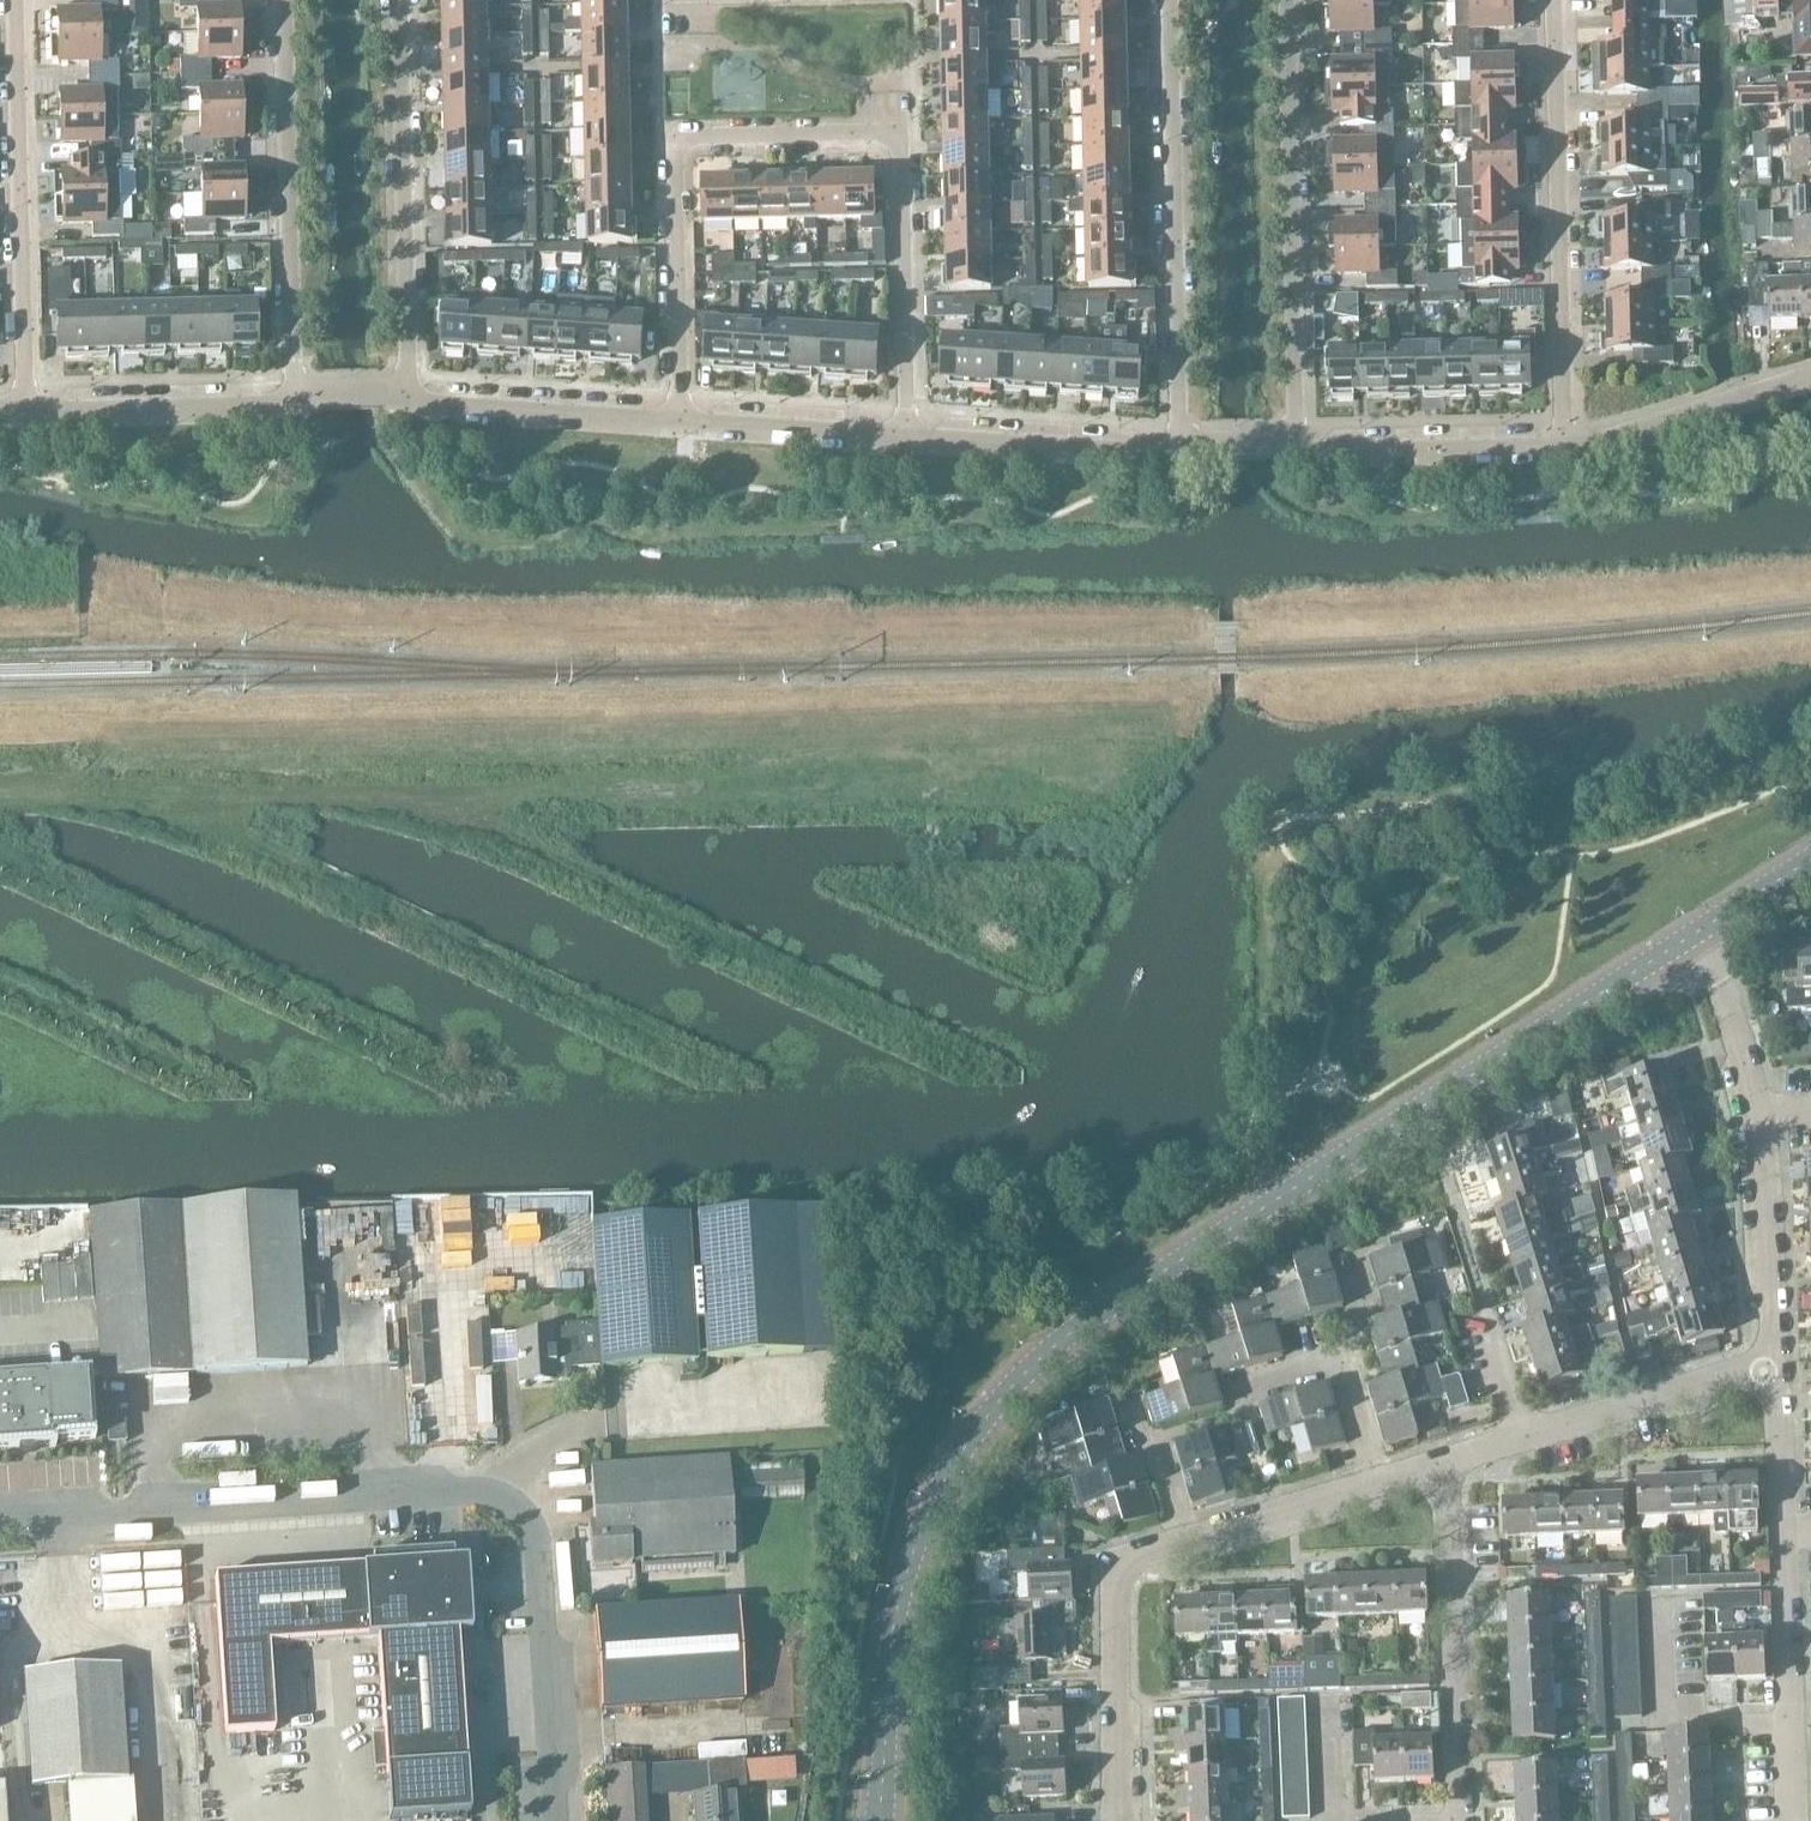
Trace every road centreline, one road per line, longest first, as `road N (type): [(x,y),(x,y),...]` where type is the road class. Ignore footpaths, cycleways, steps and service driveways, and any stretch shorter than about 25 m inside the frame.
road 1 (tertiary): [(880,1820),(891,1649),(927,1508),(1022,1376),(1074,1325),(1699,931)]
road 2 (unclassified): [(0,1519),(460,1490),(518,1507),(535,1533),(542,1576),(554,1820)]
road 3 (residential): [(679,423),(682,141),(692,134),(884,130),(900,145),(909,438)]
road 4 (residential): [(1116,1820),(1115,1591),(1125,1567),(1185,1540),(1448,1462)]
road 5 (residential): [(1794,1820),(1779,1415),(1765,1365)]
road 6 (residential): [(1180,450),(1171,0)]
road 7 (residential): [(1565,448),(1556,0)]
road 8 (residential): [(1298,445),(1288,0)]
road 9 (residential): [(1765,1365),(1774,1305),(1768,1162),(1699,931)]
road 10 (residential): [(26,411),(16,0)]
road 11 (residential): [(298,400),(285,0)]
road 12 (residential): [(410,395),(402,0)]
road 13 (residential): [(1462,1820),(1448,1462)]
road 14 (residential): [(1448,1462),(1765,1365)]
road 15 (unclassified): [(26,411),(298,400)]
road 16 (unclassified): [(679,423),(441,407),(410,395)]
road 17 (unclassified): [(1180,450),(909,438)]
road 18 (unclassified): [(1565,448),(1298,445)]
road 19 (unclassified): [(909,438),(679,423)]
road 20 (unclassified): [(1705,411),(1595,447),(1565,448)]
road 21 (tertiary): [(1699,931),(1810,862)]
road 22 (unclassified): [(1298,445),(1207,442),(1180,450)]

